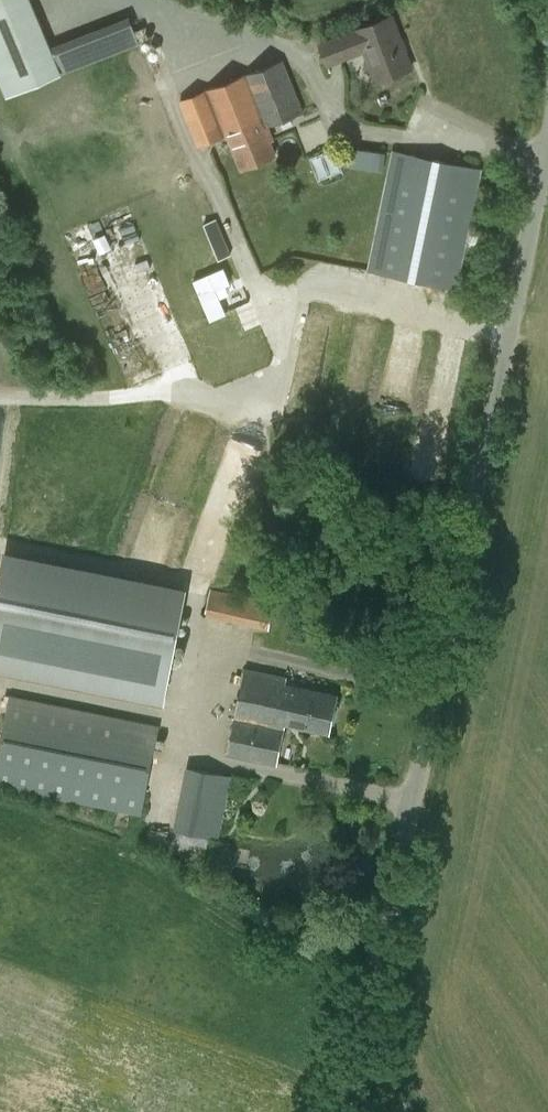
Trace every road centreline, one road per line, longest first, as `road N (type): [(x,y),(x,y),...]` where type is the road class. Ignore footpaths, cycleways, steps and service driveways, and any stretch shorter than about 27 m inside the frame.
road 1 (tertiary): [(348,1111),(547,134)]

